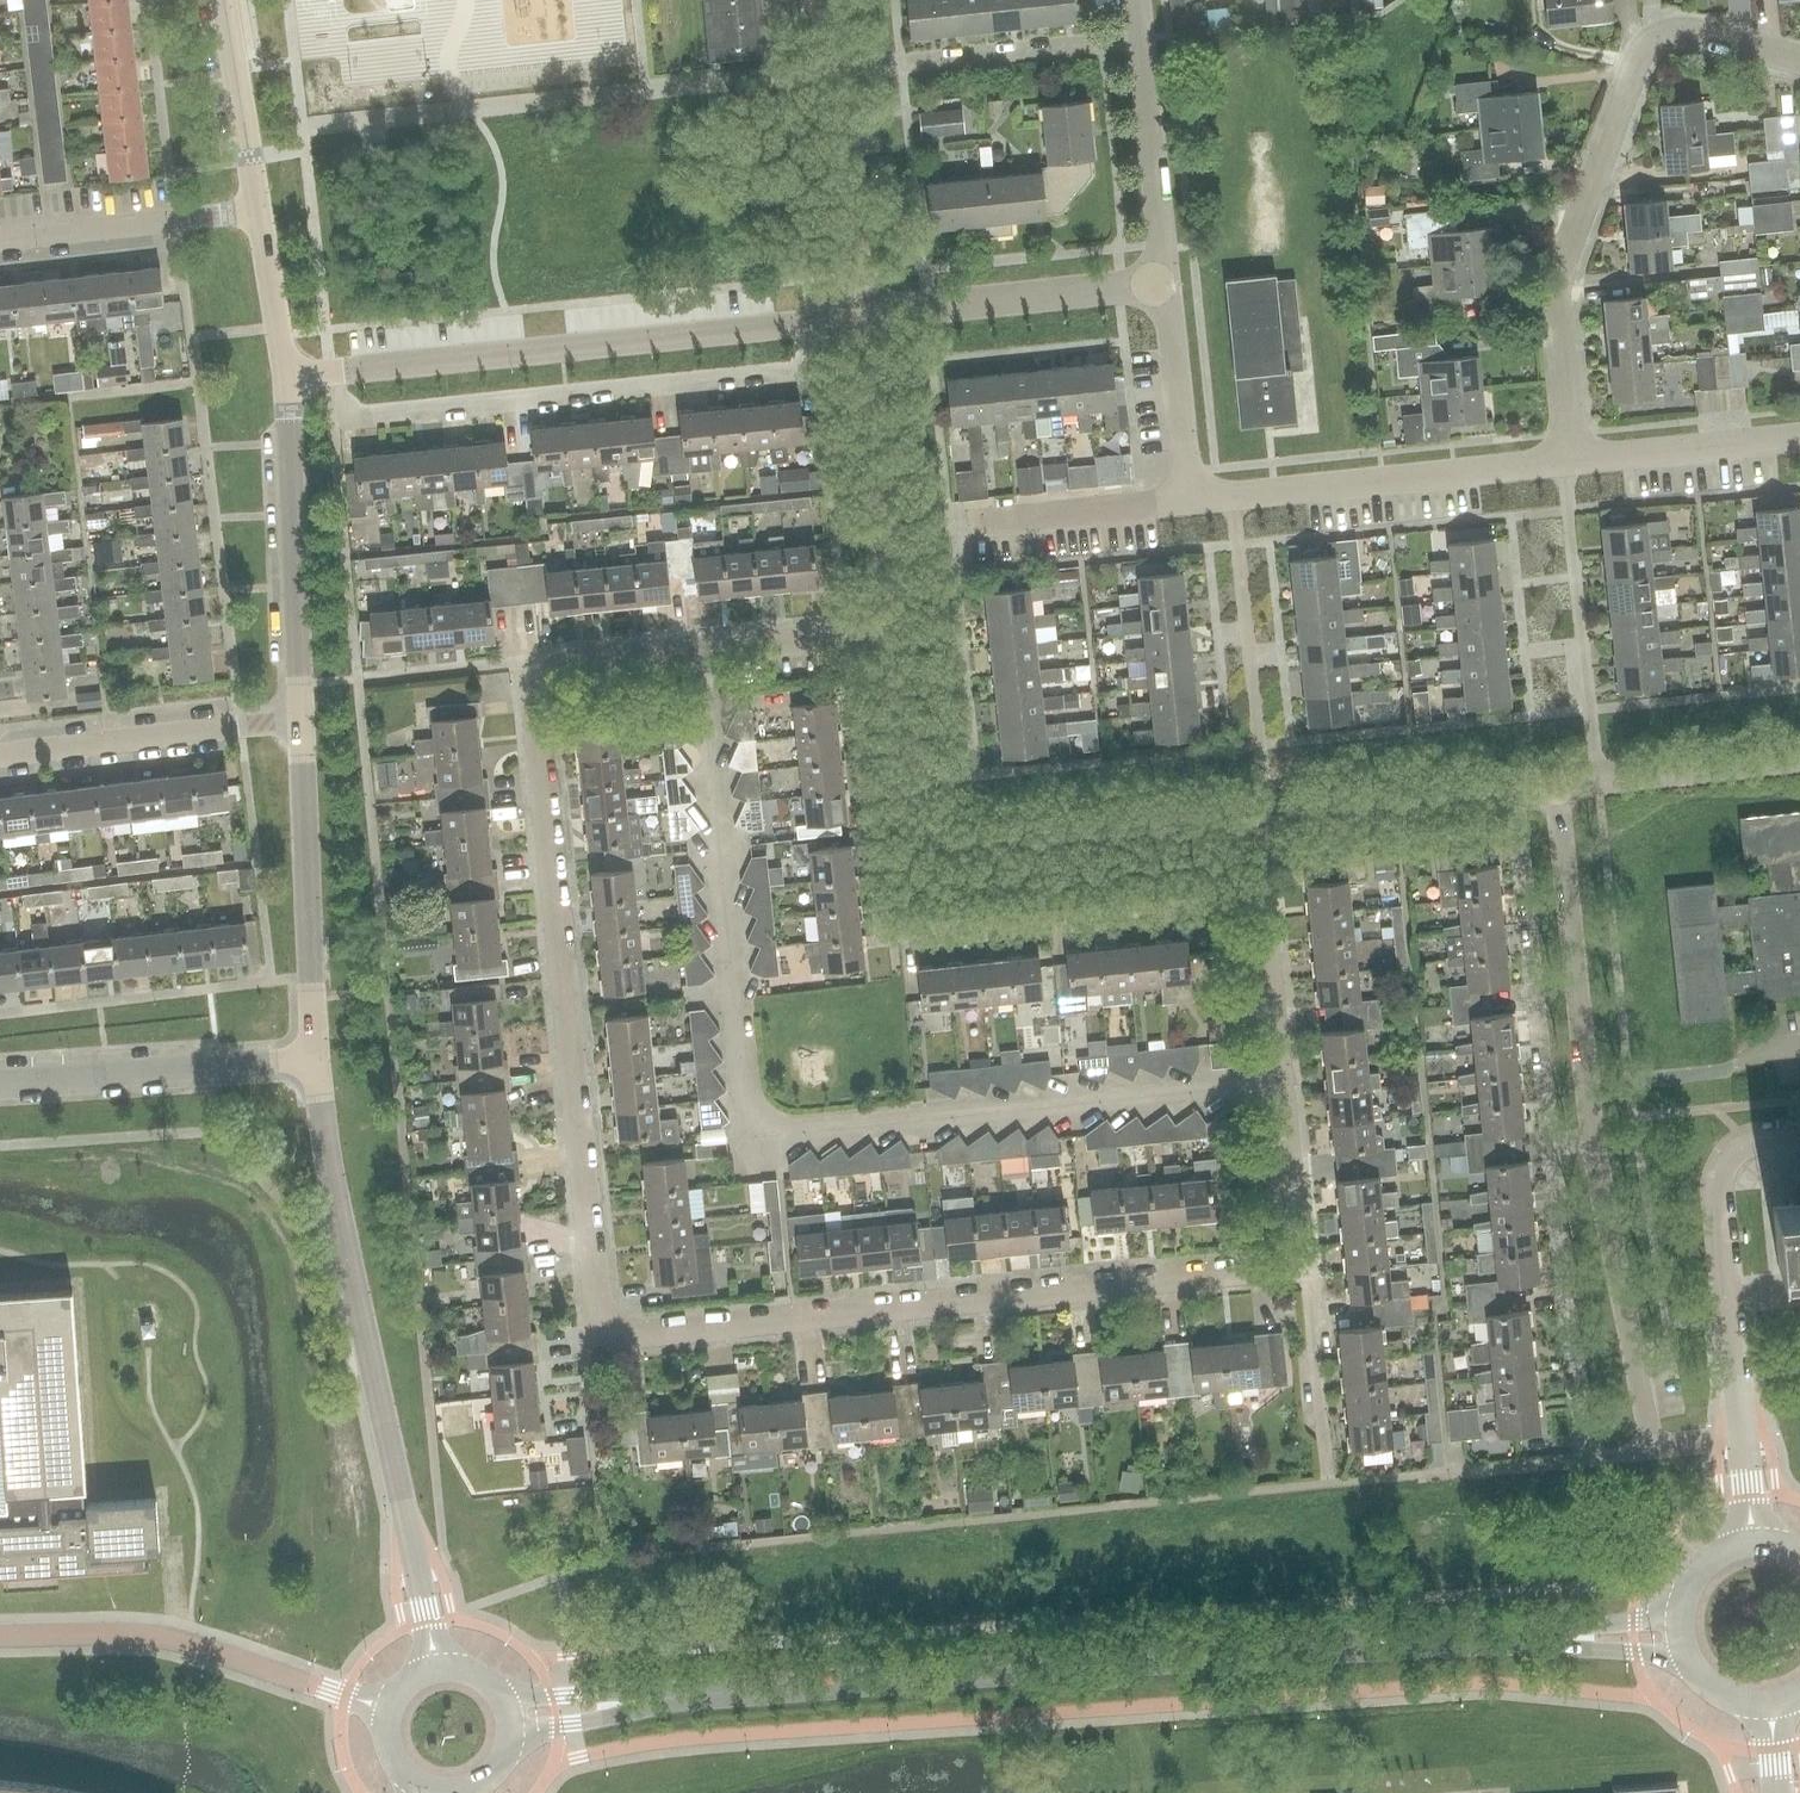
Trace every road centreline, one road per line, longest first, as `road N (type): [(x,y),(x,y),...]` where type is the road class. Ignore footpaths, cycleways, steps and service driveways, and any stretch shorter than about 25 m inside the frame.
road 1 (residential): [(528,668),(586,1280),(599,1322),(1294,1257)]
road 2 (residential): [(1279,1076),(824,1113),(770,1108),(750,1076),(700,651)]
road 3 (secondary): [(643,1702),(1544,1637)]
road 4 (unclassified): [(1654,1439),(1590,1094),(1552,783)]
road 5 (residential): [(435,1671),(339,1214),(316,1058)]
road 6 (residential): [(1799,62),(1653,22),(1553,267),(1569,456)]
road 7 (residential): [(293,372),(859,319)]
road 8 (unclassified): [(1257,815),(971,846),(930,830),(911,808),(892,636)]
road 9 (residential): [(310,122),(832,69)]
road 10 (unclassified): [(1745,1432),(1725,1183),(1734,1151),(1757,1135),(1799,1128)]
road 11 (residential): [(297,716),(293,372)]
road 12 (residential): [(316,1058),(297,716)]
road 13 (residential): [(1569,456),(1229,488)]
road 14 (residential): [(1257,815),(1229,488)]
road 15 (residential): [(1597,778),(1569,456)]
road 16 (unclassified): [(892,636),(859,319)]
road 17 (residential): [(0,1079),(316,1058)]
road 18 (residential): [(832,69),(1143,38)]
road 19 (residential): [(859,319),(1170,292)]
road 20 (residential): [(0,754),(297,716)]
road 21 (unclassified): [(1552,783),(1257,815)]
road 22 (residential): [(0,240),(263,213)]
road 23 (residential): [(1279,1076),(1257,815)]
road 24 (residential): [(1170,292),(1143,38)]
road 25 (unclassified): [(859,319),(832,69)]
road 26 (residential): [(1799,435),(1569,456)]
road 27 (residential): [(1313,1484),(1294,1257)]
road 28 (residential): [(1192,491),(971,511)]
road 29 (residential): [(263,213),(226,0)]
road 30 (unclassified): [(1597,778),(1799,756)]
road 31 (residential): [(1192,491),(1170,292)]
road 32 (residential): [(700,651),(892,636)]
road 33 (residential): [(1294,1257),(1279,1076)]
road 34 (residential): [(528,668),(700,651)]
road 35 (residential): [(293,372),(263,213)]
road 36 (secondary): [(1544,1637),(1591,1651),(1688,1660)]
road 37 (secondary): [(643,1702),(498,1692)]
road 38 (secondary): [(509,1740),(643,1702)]
road 39 (secondary): [(1680,1613),(1544,1637)]
road 40 (secondary): [(435,1671),(409,1685),(390,1719),(392,1748),(416,1780)]

